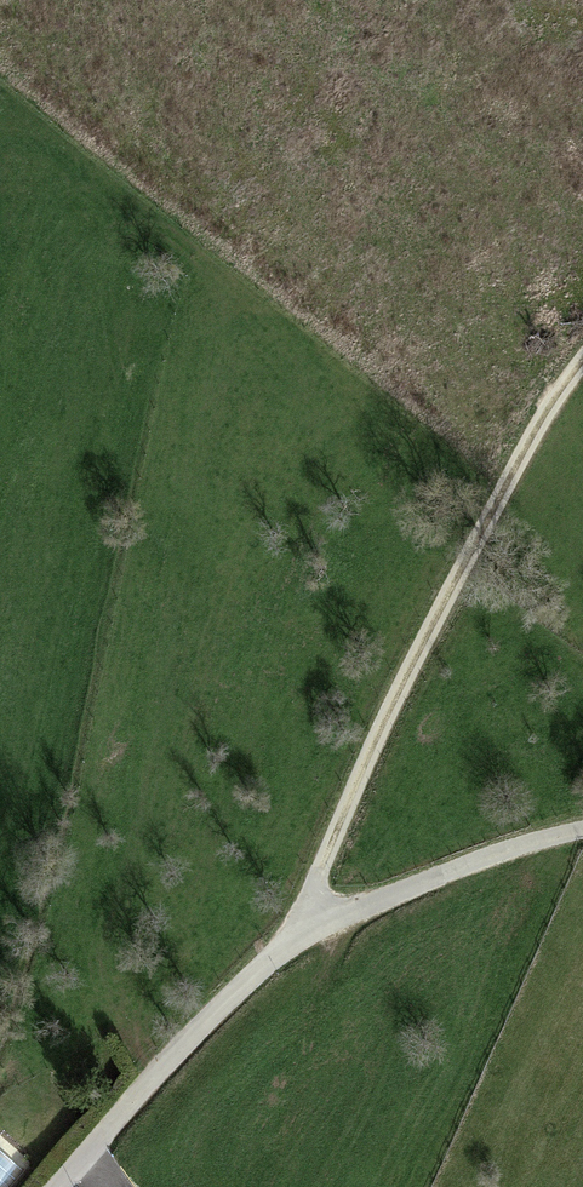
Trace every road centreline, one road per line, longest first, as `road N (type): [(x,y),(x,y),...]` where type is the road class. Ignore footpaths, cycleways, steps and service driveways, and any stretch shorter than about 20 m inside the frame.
road 1 (track): [(582,360),(548,404),(414,655),(322,863),(310,929),(522,846),(582,833)]
road 2 (track): [(0,40),(528,440)]
road 3 (residential): [(64,1186),(251,980),(310,929)]

